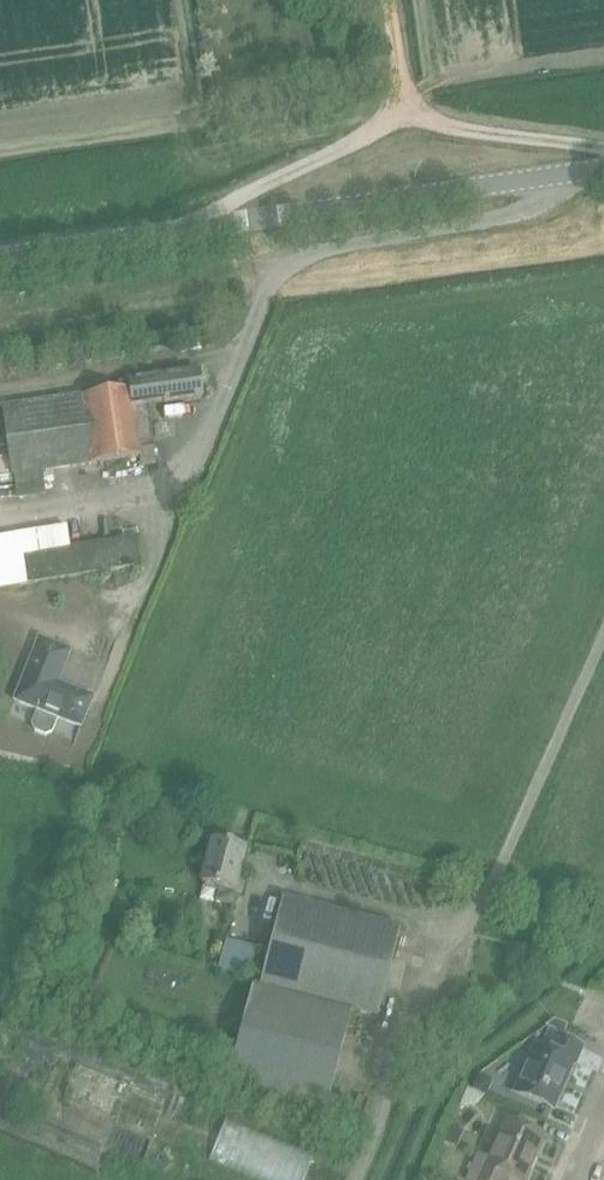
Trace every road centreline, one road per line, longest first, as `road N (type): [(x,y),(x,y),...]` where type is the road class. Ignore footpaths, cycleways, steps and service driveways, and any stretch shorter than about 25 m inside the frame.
road 1 (unclassified): [(603,168),(0,256)]
road 2 (residential): [(459,935),(494,881),(603,633)]

